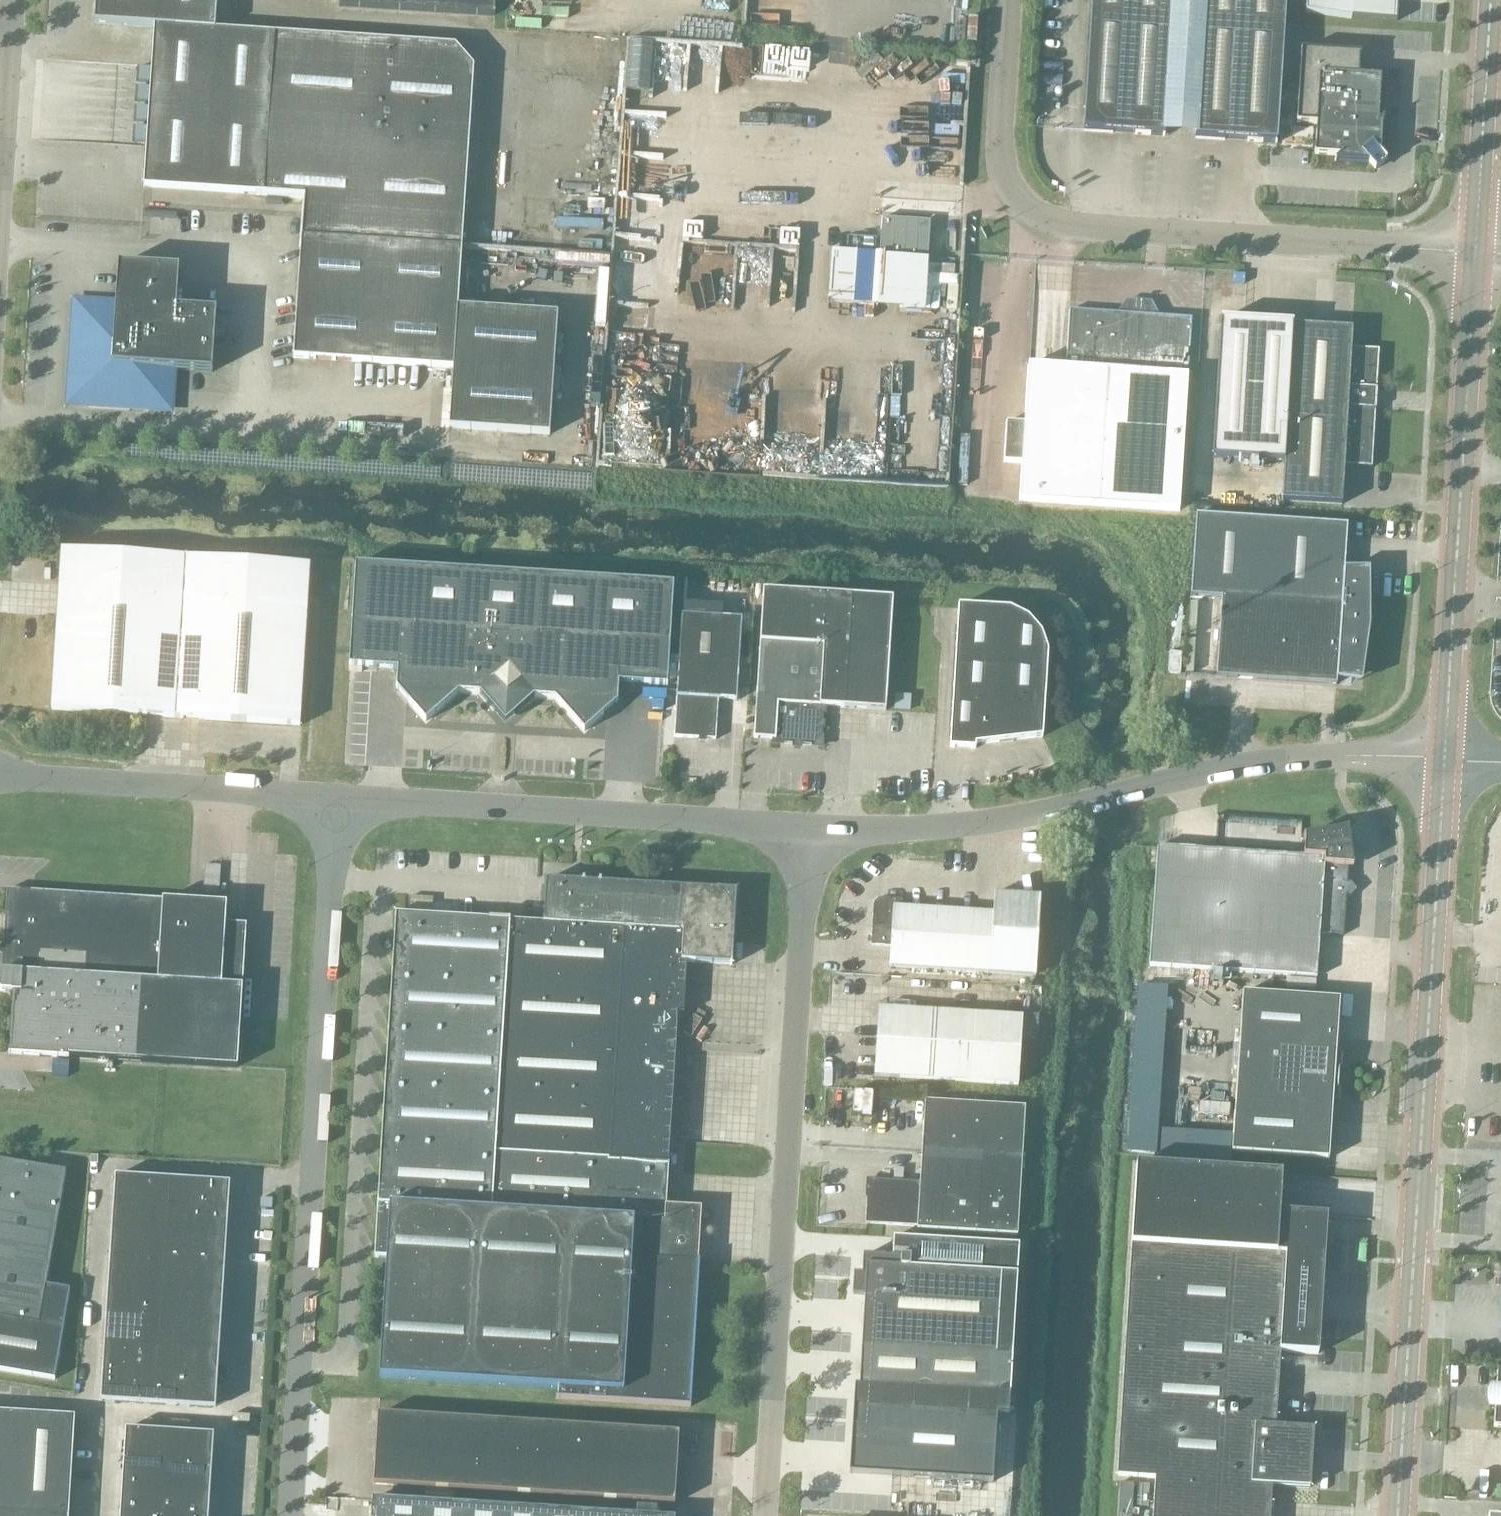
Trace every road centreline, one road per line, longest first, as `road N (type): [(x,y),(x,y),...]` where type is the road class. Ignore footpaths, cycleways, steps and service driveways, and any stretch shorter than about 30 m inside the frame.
road 1 (unclassified): [(1399,1515),(1446,760)]
road 2 (unclassified): [(292,1515),(336,801)]
road 3 (unclassified): [(765,1515),(806,830)]
road 4 (unclassified): [(1477,254),(1038,220),(1004,174),(1013,0)]
road 5 (unclassified): [(1446,760),(1327,754),(967,824),(806,830)]
road 6 (unclassified): [(1446,760),(1477,254)]
road 7 (unclassified): [(806,830),(336,801)]
road 8 (unclassified): [(336,801),(0,777)]
road 9 (unclassified): [(1477,254),(1491,0)]
road 10 (unclassified): [(0,179),(12,0)]

